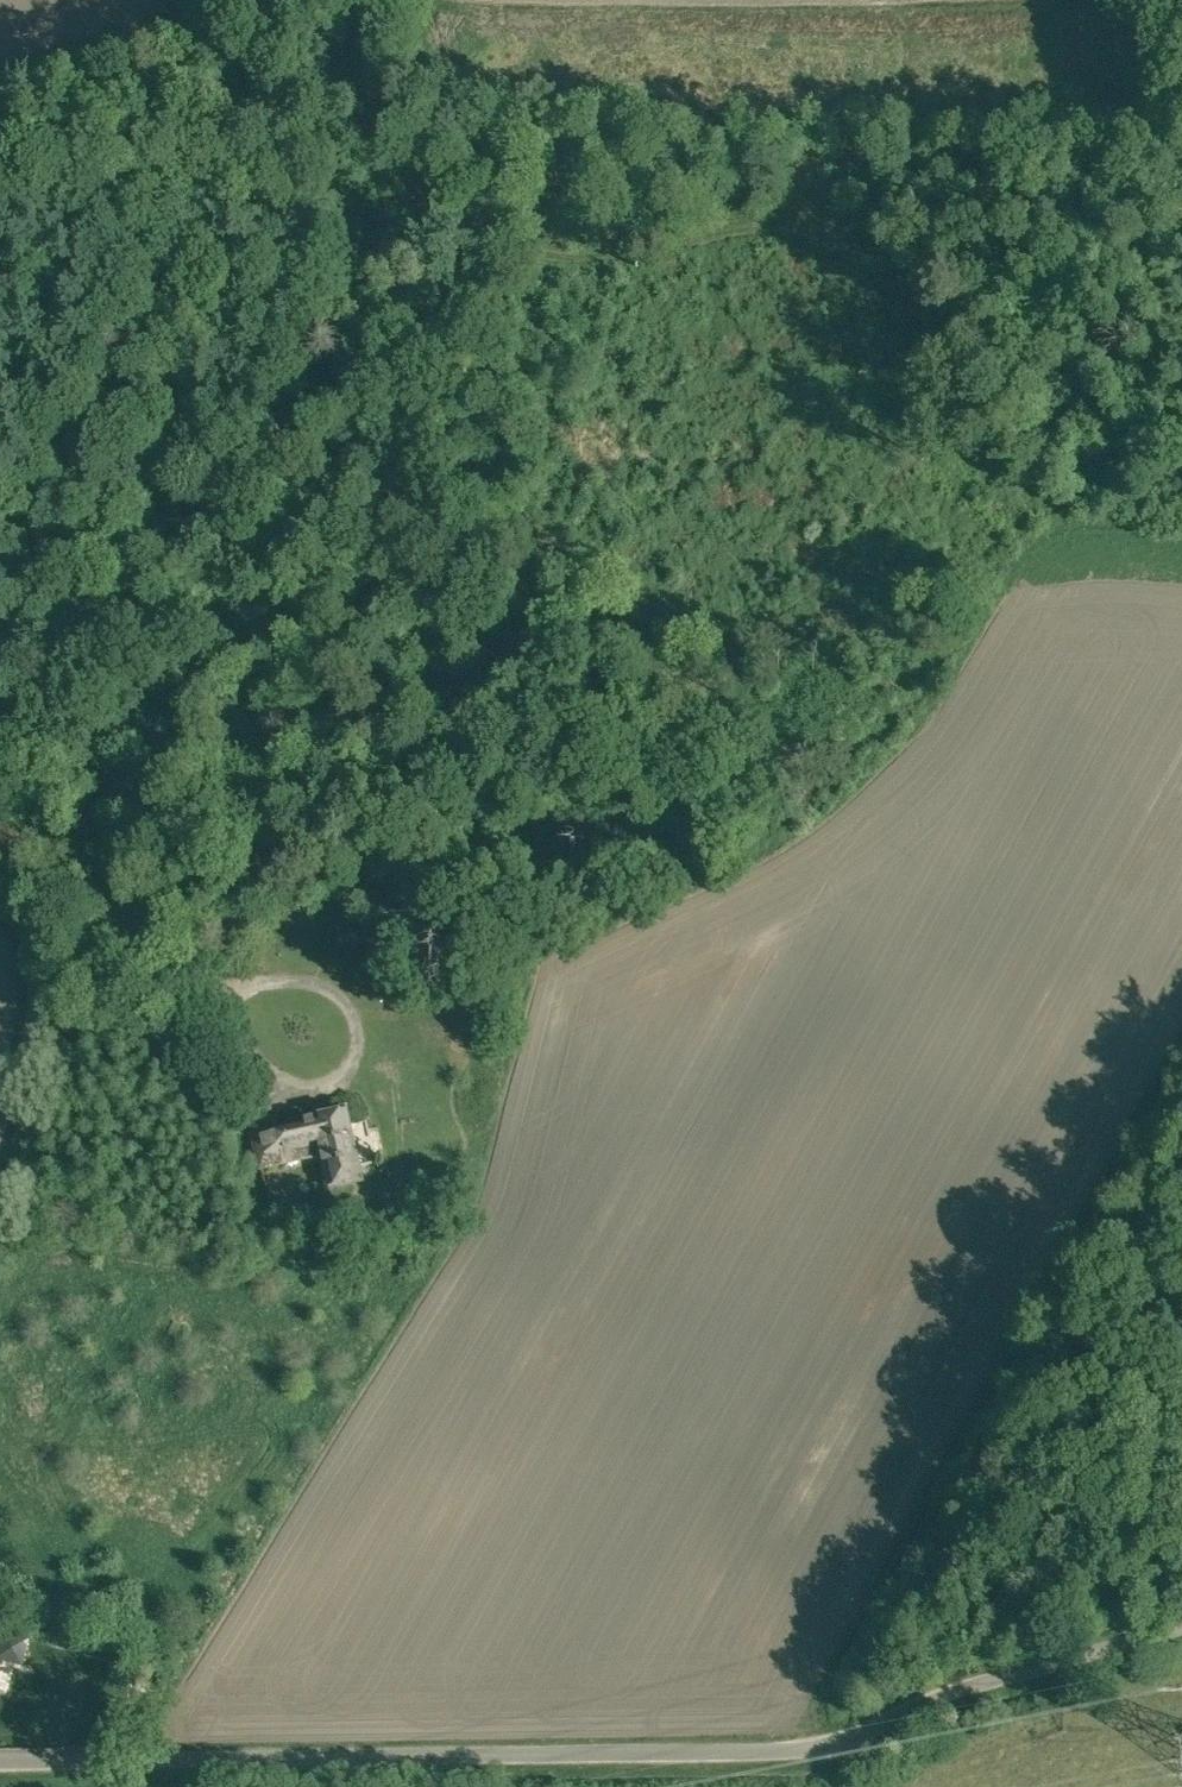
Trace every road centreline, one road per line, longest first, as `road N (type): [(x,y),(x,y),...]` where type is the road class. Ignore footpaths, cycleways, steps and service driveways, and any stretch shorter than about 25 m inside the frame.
road 1 (unclassified): [(1181,1622),(761,1741),(0,1758)]
road 2 (unclassified): [(24,964),(0,1118)]

